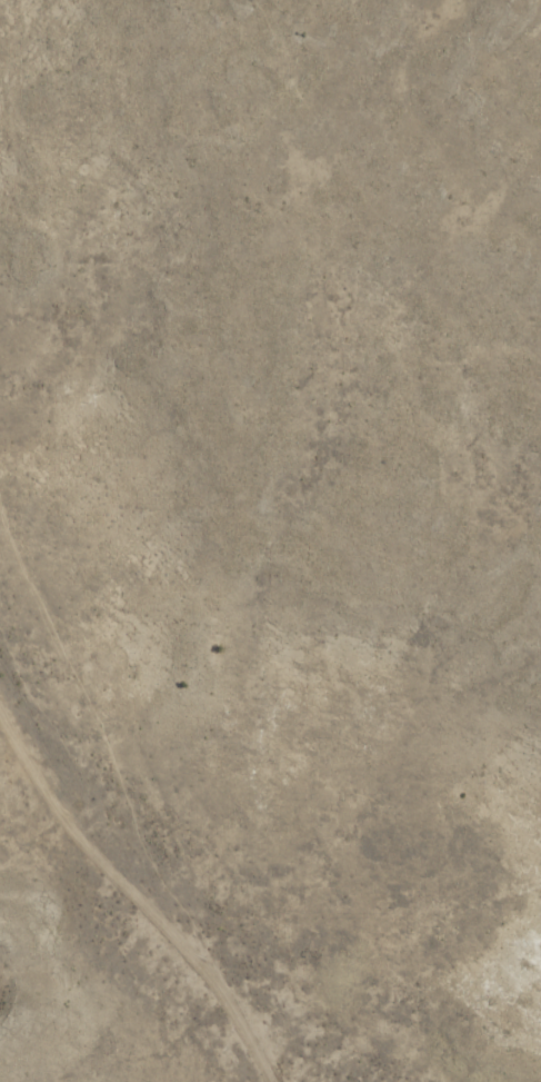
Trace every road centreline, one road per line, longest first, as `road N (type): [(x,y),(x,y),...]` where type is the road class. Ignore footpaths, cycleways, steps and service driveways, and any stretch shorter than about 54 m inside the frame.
road 1 (track): [(0,721),(89,852),(226,1001),(268,1081)]

